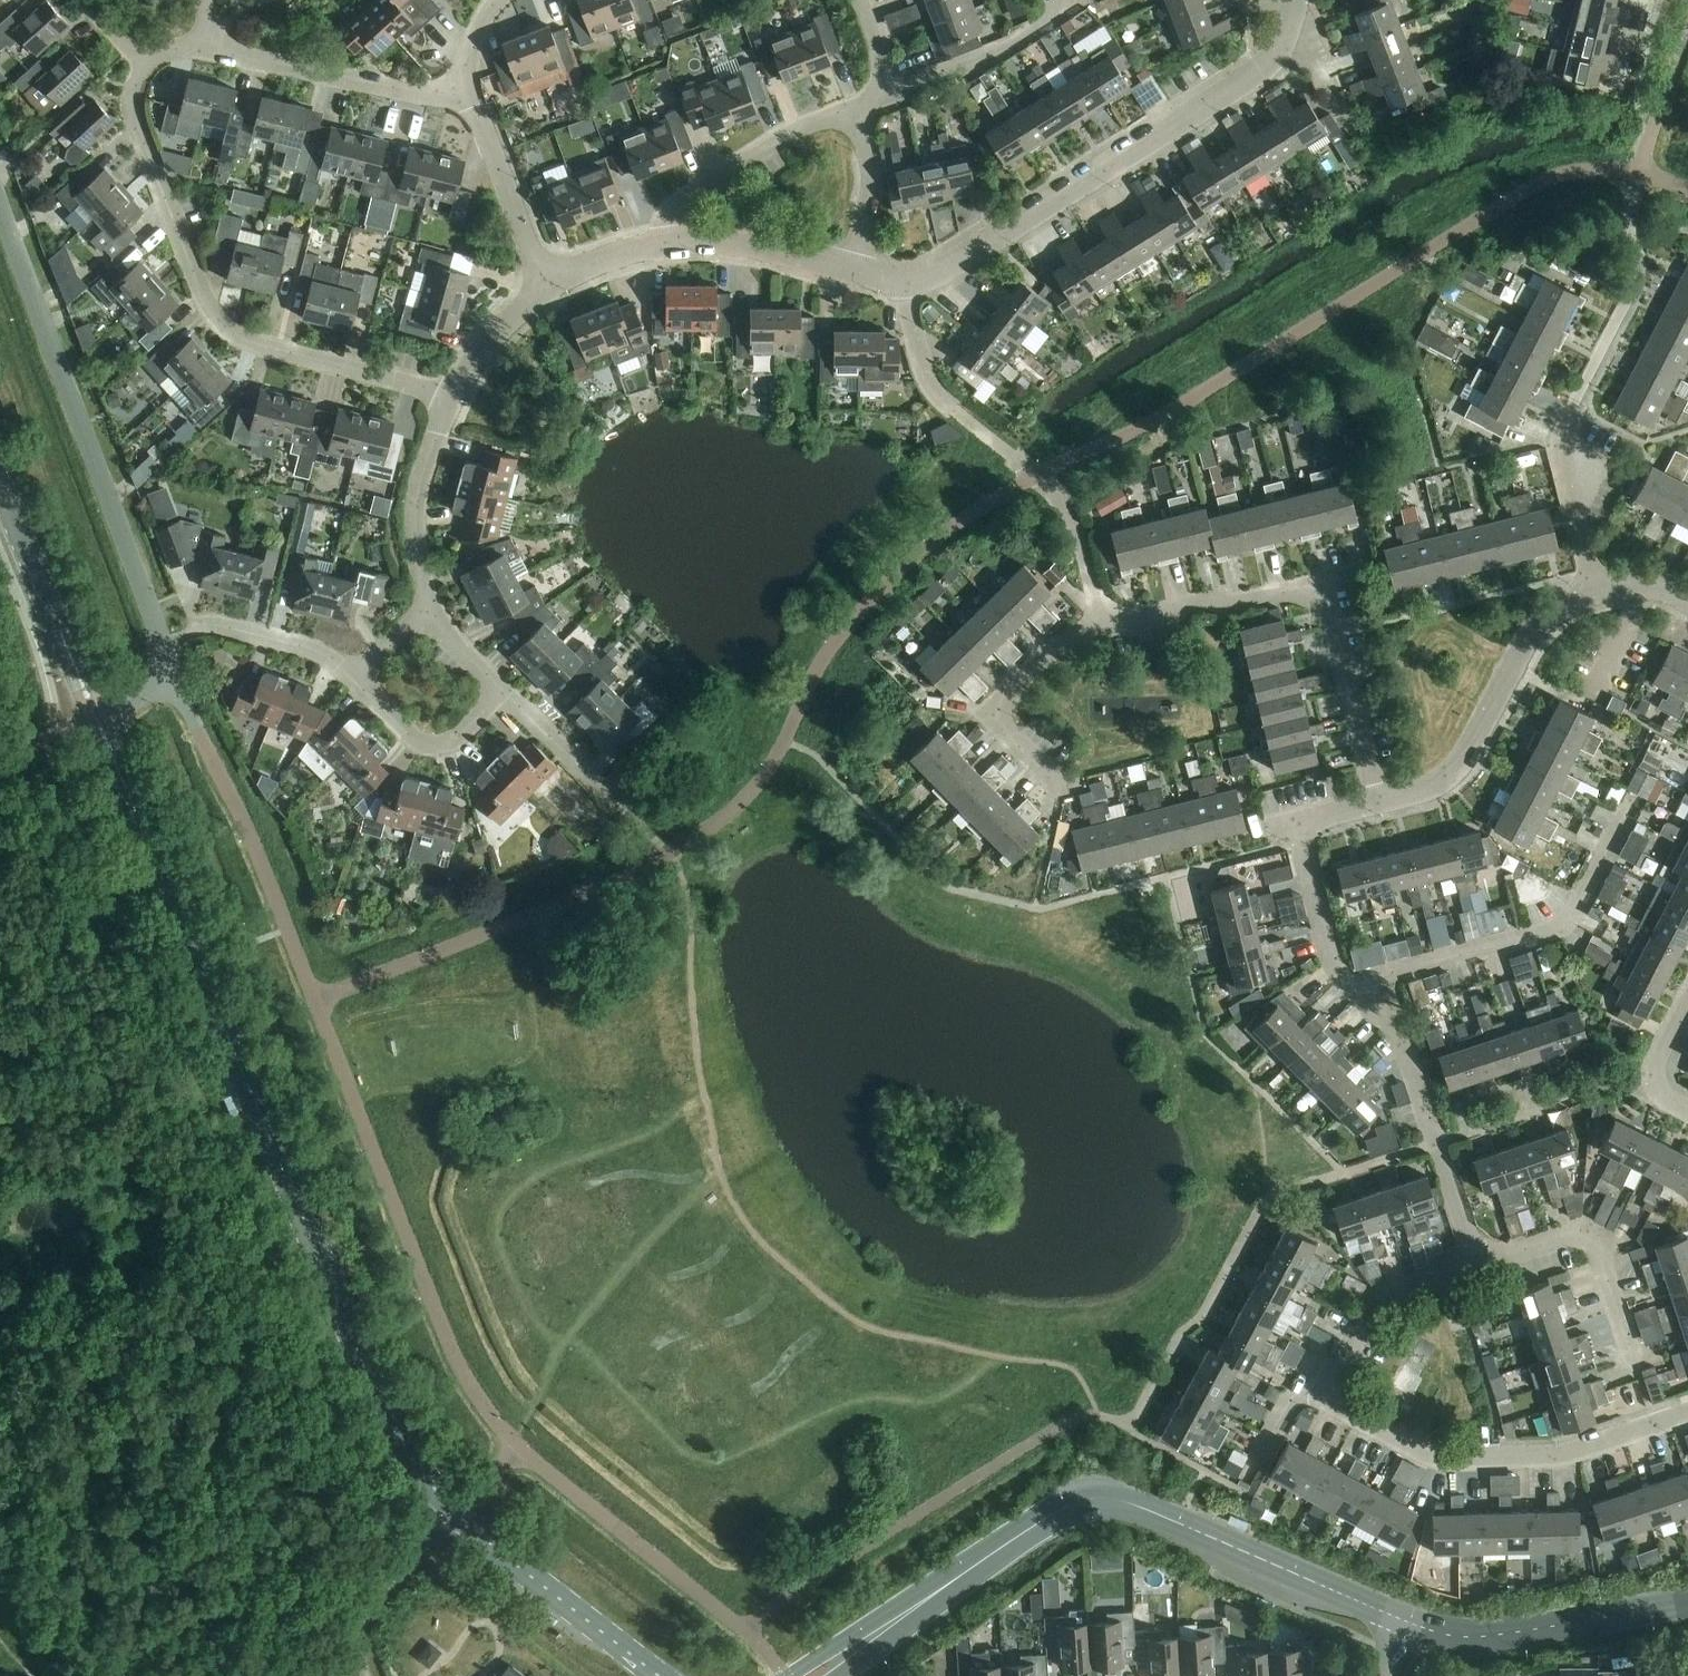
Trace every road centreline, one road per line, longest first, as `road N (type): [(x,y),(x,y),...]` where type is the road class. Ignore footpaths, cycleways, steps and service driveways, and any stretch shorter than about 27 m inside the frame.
road 1 (tertiary): [(455,1512),(378,1398),(95,715)]
road 2 (tertiary): [(1406,1623),(1111,1499),(1068,1506),(924,1601)]
road 3 (residential): [(145,66),(135,81),(136,117),(200,290),(228,330),(452,395)]
road 4 (residential): [(0,203),(165,643),(161,677)]
road 5 (residential): [(1295,0),(1284,35),(1257,72),(949,266),(902,281)]
road 6 (residential): [(1104,627),(1075,524),(1060,498),(937,391),(902,281)]
road 7 (residential): [(1334,1395),(1344,1410),(1448,1460),(1553,1457),(1687,1414)]
road 8 (residential): [(1359,994),(1374,980),(1569,921),(1634,801)]
road 9 (residential): [(1595,592),(1529,634),(1447,776),(1378,801)]
road 10 (residential): [(1359,994),(1406,1050),(1471,1257)]
road 11 (tertiary): [(1687,1603),(1480,1638),(1406,1623)]
road 12 (residential): [(1104,627),(1049,651),(988,712),(1050,779),(1081,783)]
road 13 (residential): [(470,87),(427,93),(207,49)]
road 14 (tertiary): [(659,1675),(455,1512)]
road 15 (residential): [(667,243),(665,219),(680,200),(809,121),(866,116)]
road 16 (residential): [(1471,1257),(1492,1259),(1567,1235),(1590,1238),(1632,1357)]
road 17 (tertiary): [(95,715),(0,487)]
road 18 (residential): [(1378,801),(1316,585)]
road 19 (residential): [(452,395),(416,514),(434,611)]
road 20 (residential): [(470,87),(545,290)]
road 21 (residential): [(1316,585),(1104,627)]
road 22 (residential): [(879,85),(989,55),(1066,7),(1064,0)]
road 23 (residential): [(1471,1257),(1461,1271),(1379,1300),(1337,1373),(1334,1395)]
road 24 (residential): [(359,1675),(352,1623),(455,1512)]
road 25 (residential): [(355,677),(413,736),(436,746),(449,744),(502,692)]
road 26 (residential): [(1595,592),(1558,444),(1574,410)]
road 27 (residential): [(852,270),(735,243),(667,243)]
road 28 (residential): [(1298,821),(1328,948),(1359,994)]
road 29 (residential): [(205,626),(319,652),(355,677)]
road 30 (residential): [(502,692),(615,800)]
road 31 (residential): [(852,270),(870,195),(866,116)]
road 32 (tertiary): [(924,1601),(873,1622),(792,1675)]
road 33 (residential): [(545,290),(496,331),(452,395)]
road 34 (residential): [(667,243),(609,257),(545,290)]
road 35 (residential): [(1687,1111),(1655,1079),(1687,1000)]

